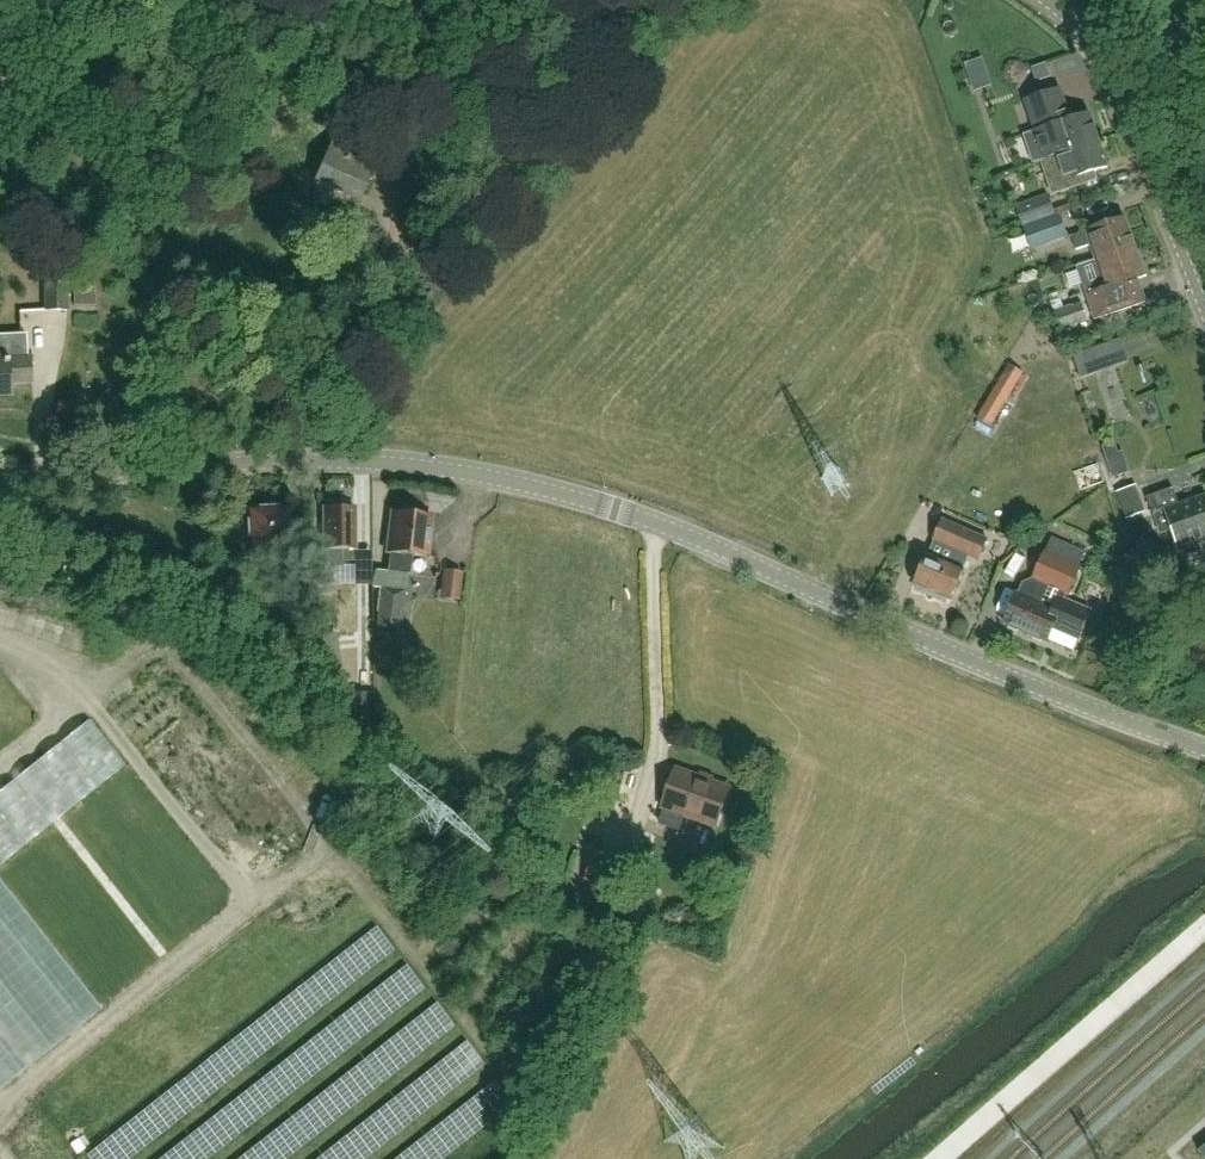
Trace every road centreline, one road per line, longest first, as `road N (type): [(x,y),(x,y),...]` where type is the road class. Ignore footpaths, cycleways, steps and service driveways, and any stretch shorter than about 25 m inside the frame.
road 1 (tertiary): [(1204,749),(996,671),(663,527),(517,482),(330,460),(0,480)]
road 2 (unclassified): [(1204,314),(1116,85),(1092,45),(1046,0)]

